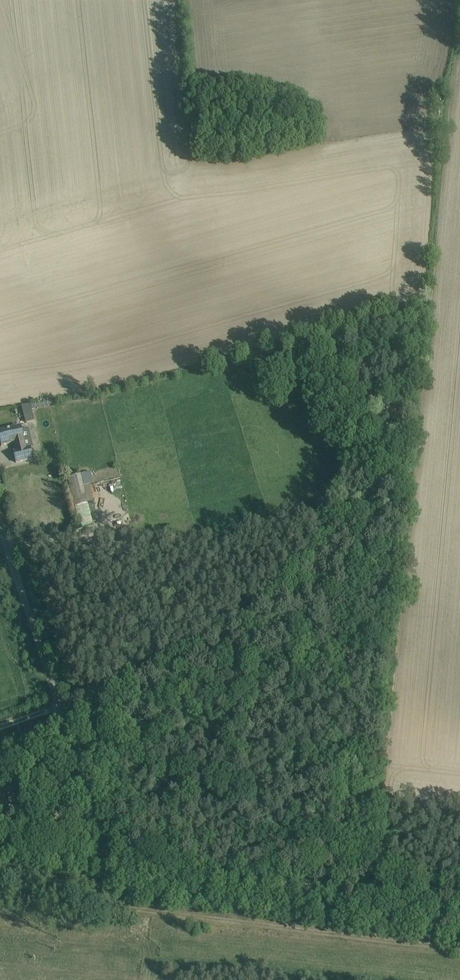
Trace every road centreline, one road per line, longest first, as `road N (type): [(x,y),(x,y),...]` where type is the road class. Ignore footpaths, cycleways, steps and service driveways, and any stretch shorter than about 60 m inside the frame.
road 1 (unclassified): [(108,864),(0,525)]
road 2 (unclassified): [(108,864),(459,906)]

